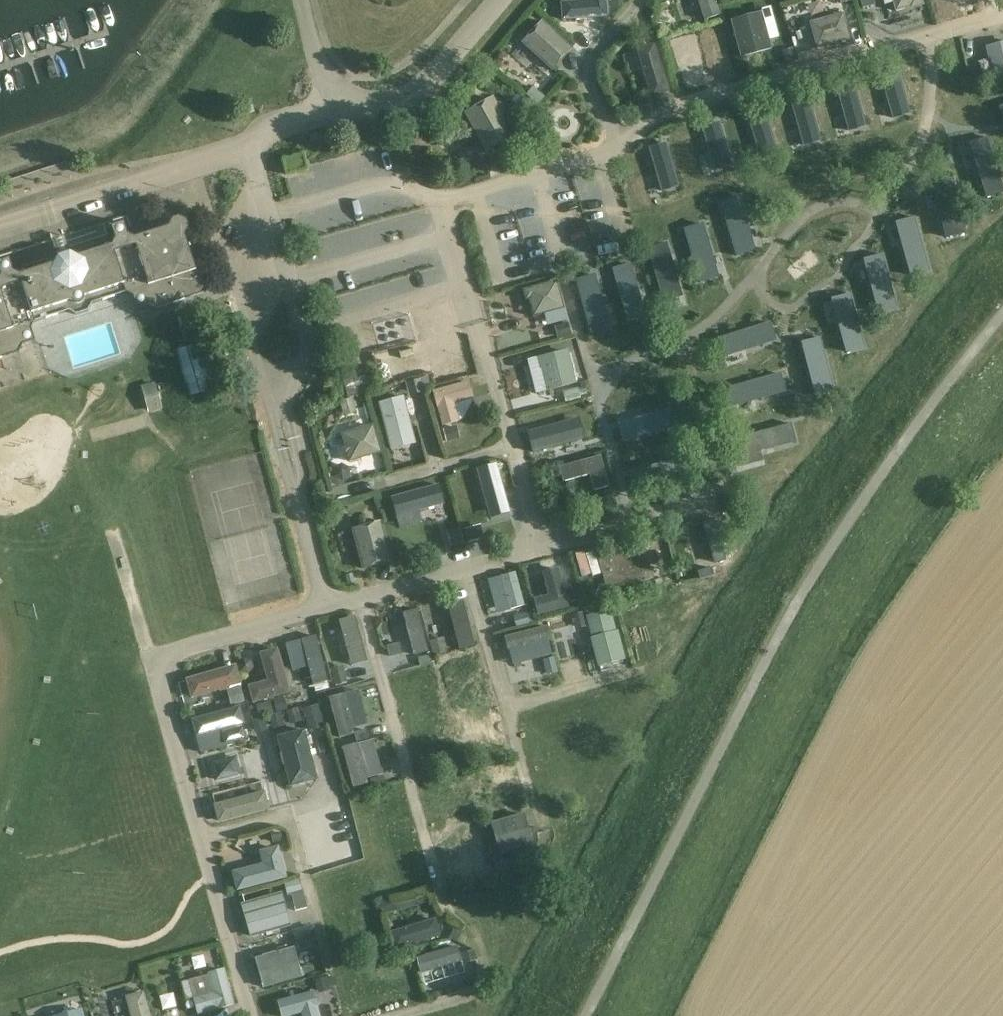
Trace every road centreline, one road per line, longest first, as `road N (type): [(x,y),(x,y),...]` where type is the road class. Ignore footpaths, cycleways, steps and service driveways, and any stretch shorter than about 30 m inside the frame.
road 1 (unclassified): [(243,147),(0,225)]
road 2 (unclassified): [(496,0),(412,99),(375,113),(335,98)]

